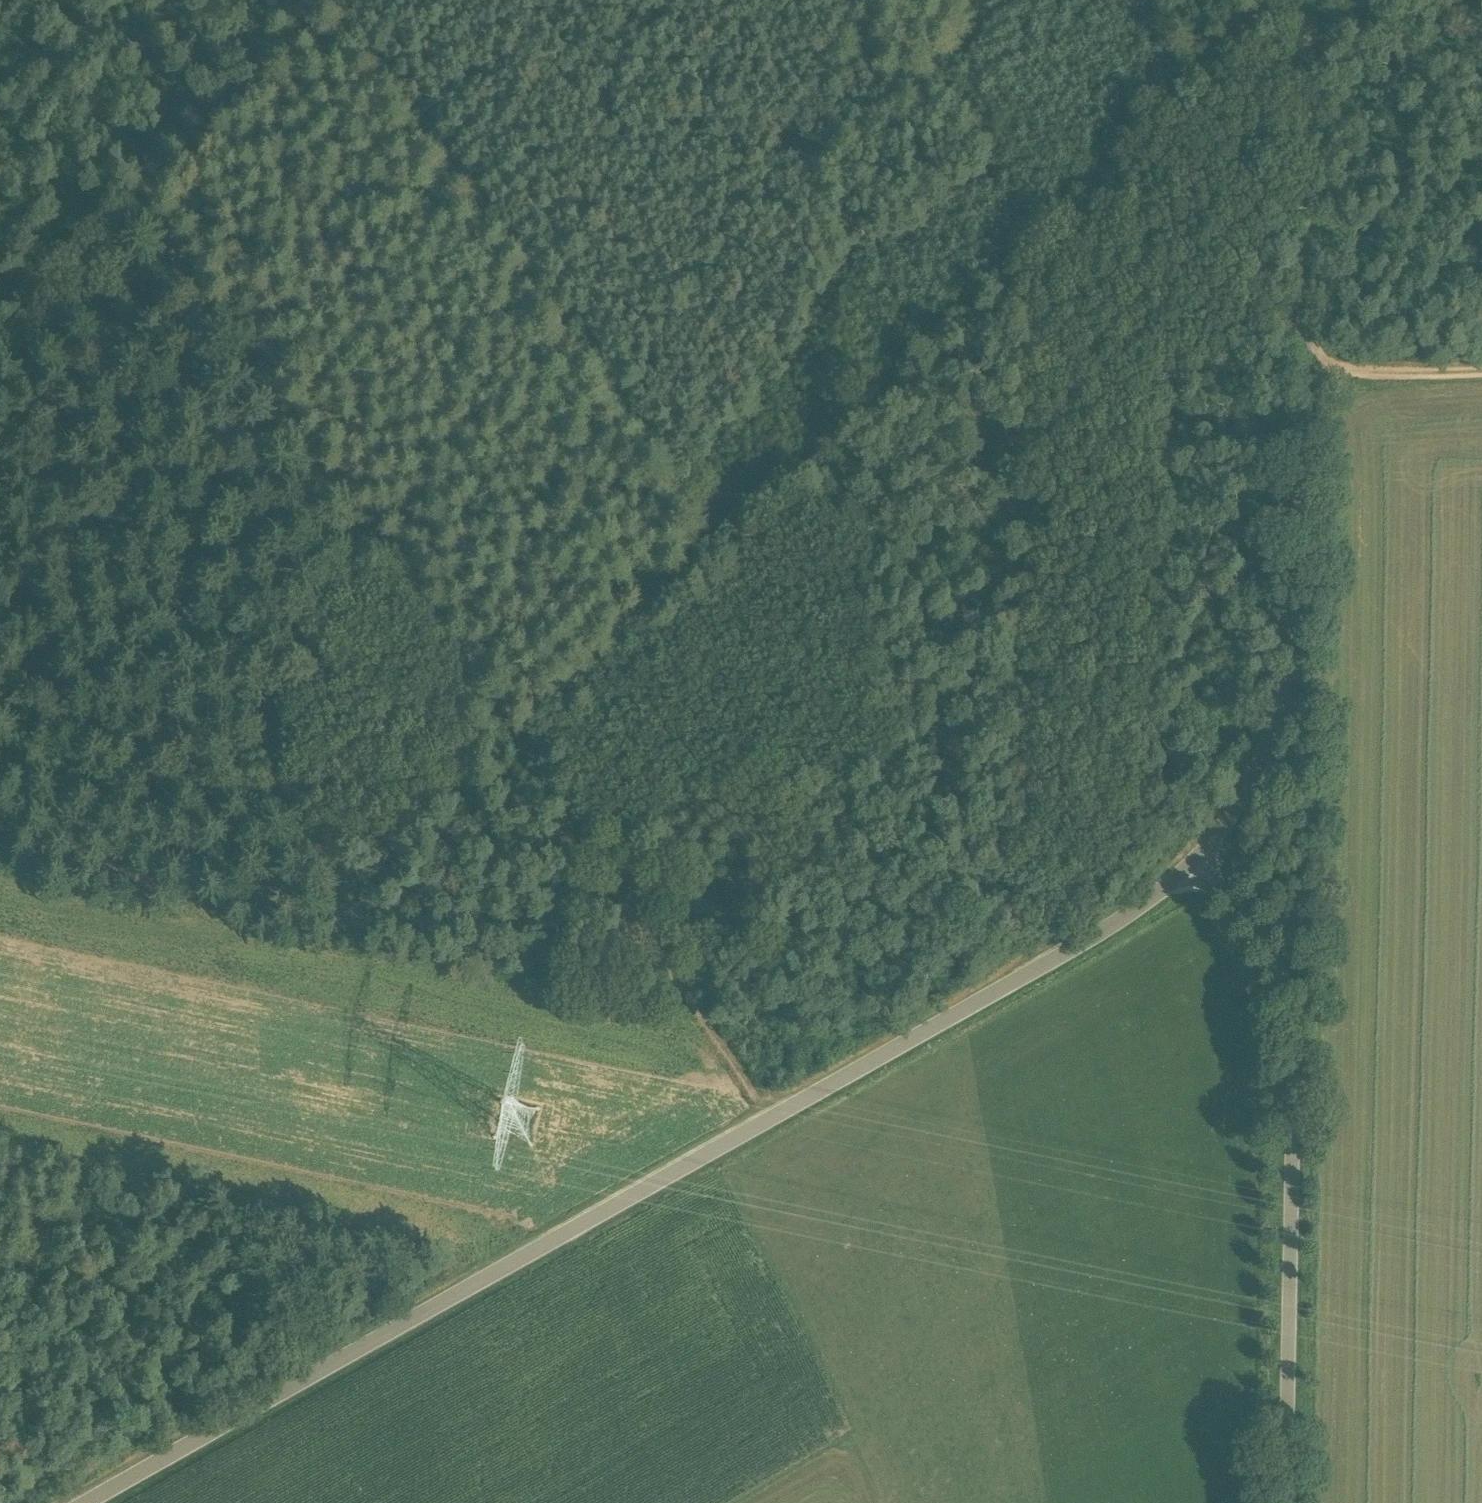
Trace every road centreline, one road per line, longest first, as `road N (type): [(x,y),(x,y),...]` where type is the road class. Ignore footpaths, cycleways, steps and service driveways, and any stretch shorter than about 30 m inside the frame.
road 1 (unclassified): [(87,1502),(1173,895),(1202,867)]
road 2 (unclassified): [(1202,867),(1265,749),(1298,646),(1309,0)]
road 3 (unclassified): [(1288,1502),(1296,1042),(1287,990),(1256,929),(1202,867)]
road 4 (track): [(776,1116),(515,746)]
road 5 (track): [(321,0),(131,197)]
road 6 (track): [(1306,372),(1481,368)]

